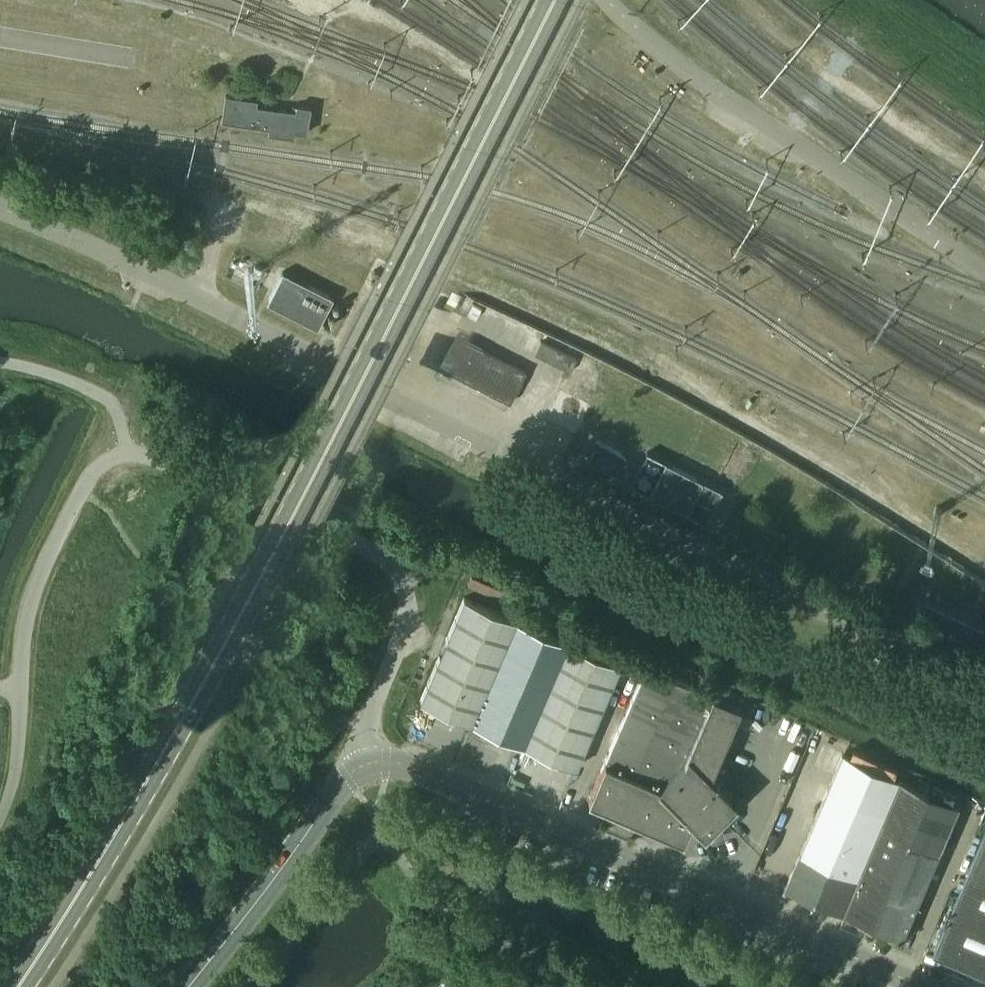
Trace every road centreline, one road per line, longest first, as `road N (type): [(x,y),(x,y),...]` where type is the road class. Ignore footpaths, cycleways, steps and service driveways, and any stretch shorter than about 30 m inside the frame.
road 1 (secondary): [(18,986),(135,800),(267,564),(552,0)]
road 2 (unclassified): [(363,765),(363,730),(407,627),(403,580),(366,548),(184,469),(126,453),(91,476),(40,575),(0,819)]
road 3 (tertiary): [(922,986),(399,763),(363,765)]
road 4 (tertiary): [(188,986),(363,765)]

